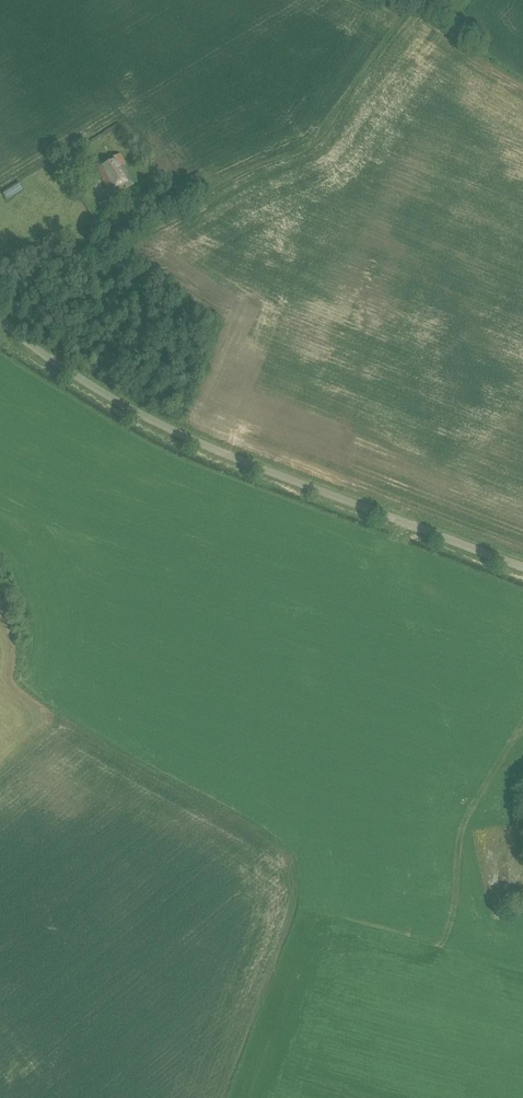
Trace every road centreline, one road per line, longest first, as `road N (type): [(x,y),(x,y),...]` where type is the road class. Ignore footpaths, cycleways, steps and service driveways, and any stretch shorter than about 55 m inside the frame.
road 1 (unclassified): [(522,566),(199,442),(52,360),(0,318)]

